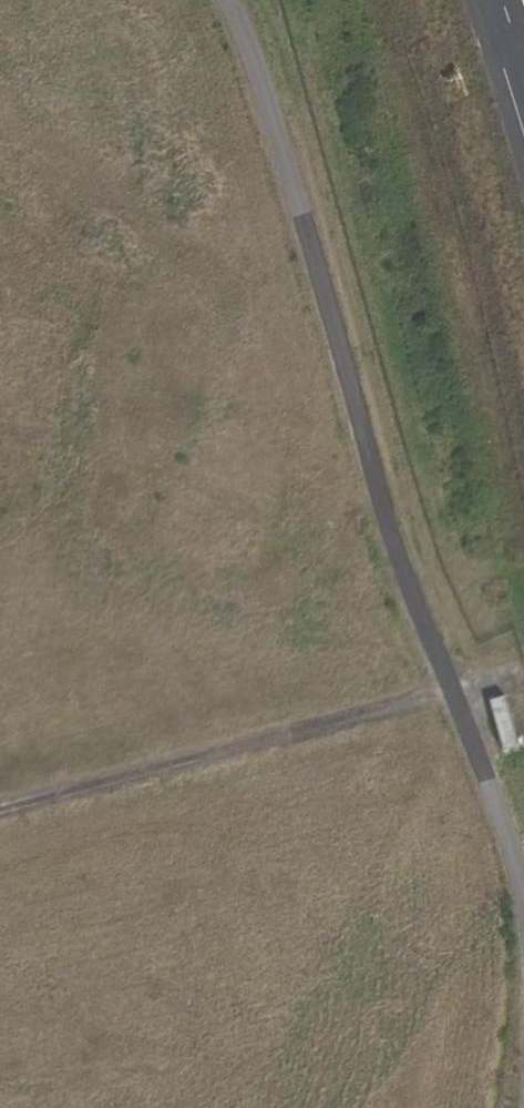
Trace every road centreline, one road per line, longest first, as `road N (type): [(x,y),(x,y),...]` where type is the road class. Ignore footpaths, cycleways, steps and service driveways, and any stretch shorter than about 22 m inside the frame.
road 1 (track): [(0,831),(466,709)]

